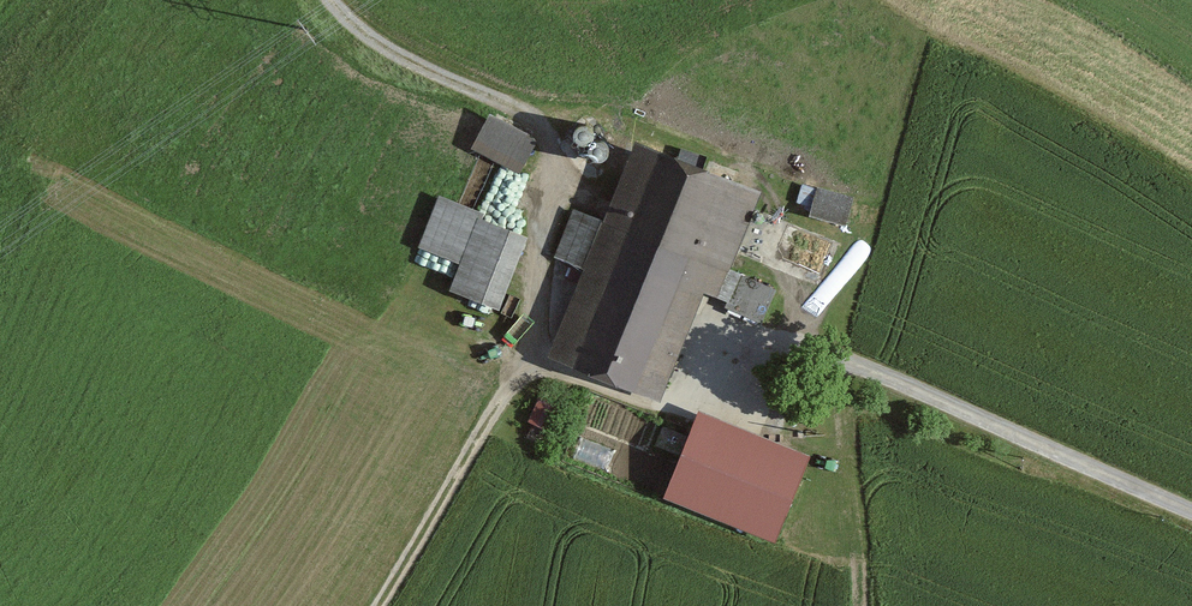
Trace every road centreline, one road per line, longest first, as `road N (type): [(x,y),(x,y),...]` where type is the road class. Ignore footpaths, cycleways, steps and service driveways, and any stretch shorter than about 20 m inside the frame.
road 1 (track): [(1191,511),(767,334),(689,401),(658,410),(531,365)]
road 2 (track): [(531,365),(548,145),(541,122),(395,54),(331,0)]
road 3 (track): [(390,605),(531,365)]

